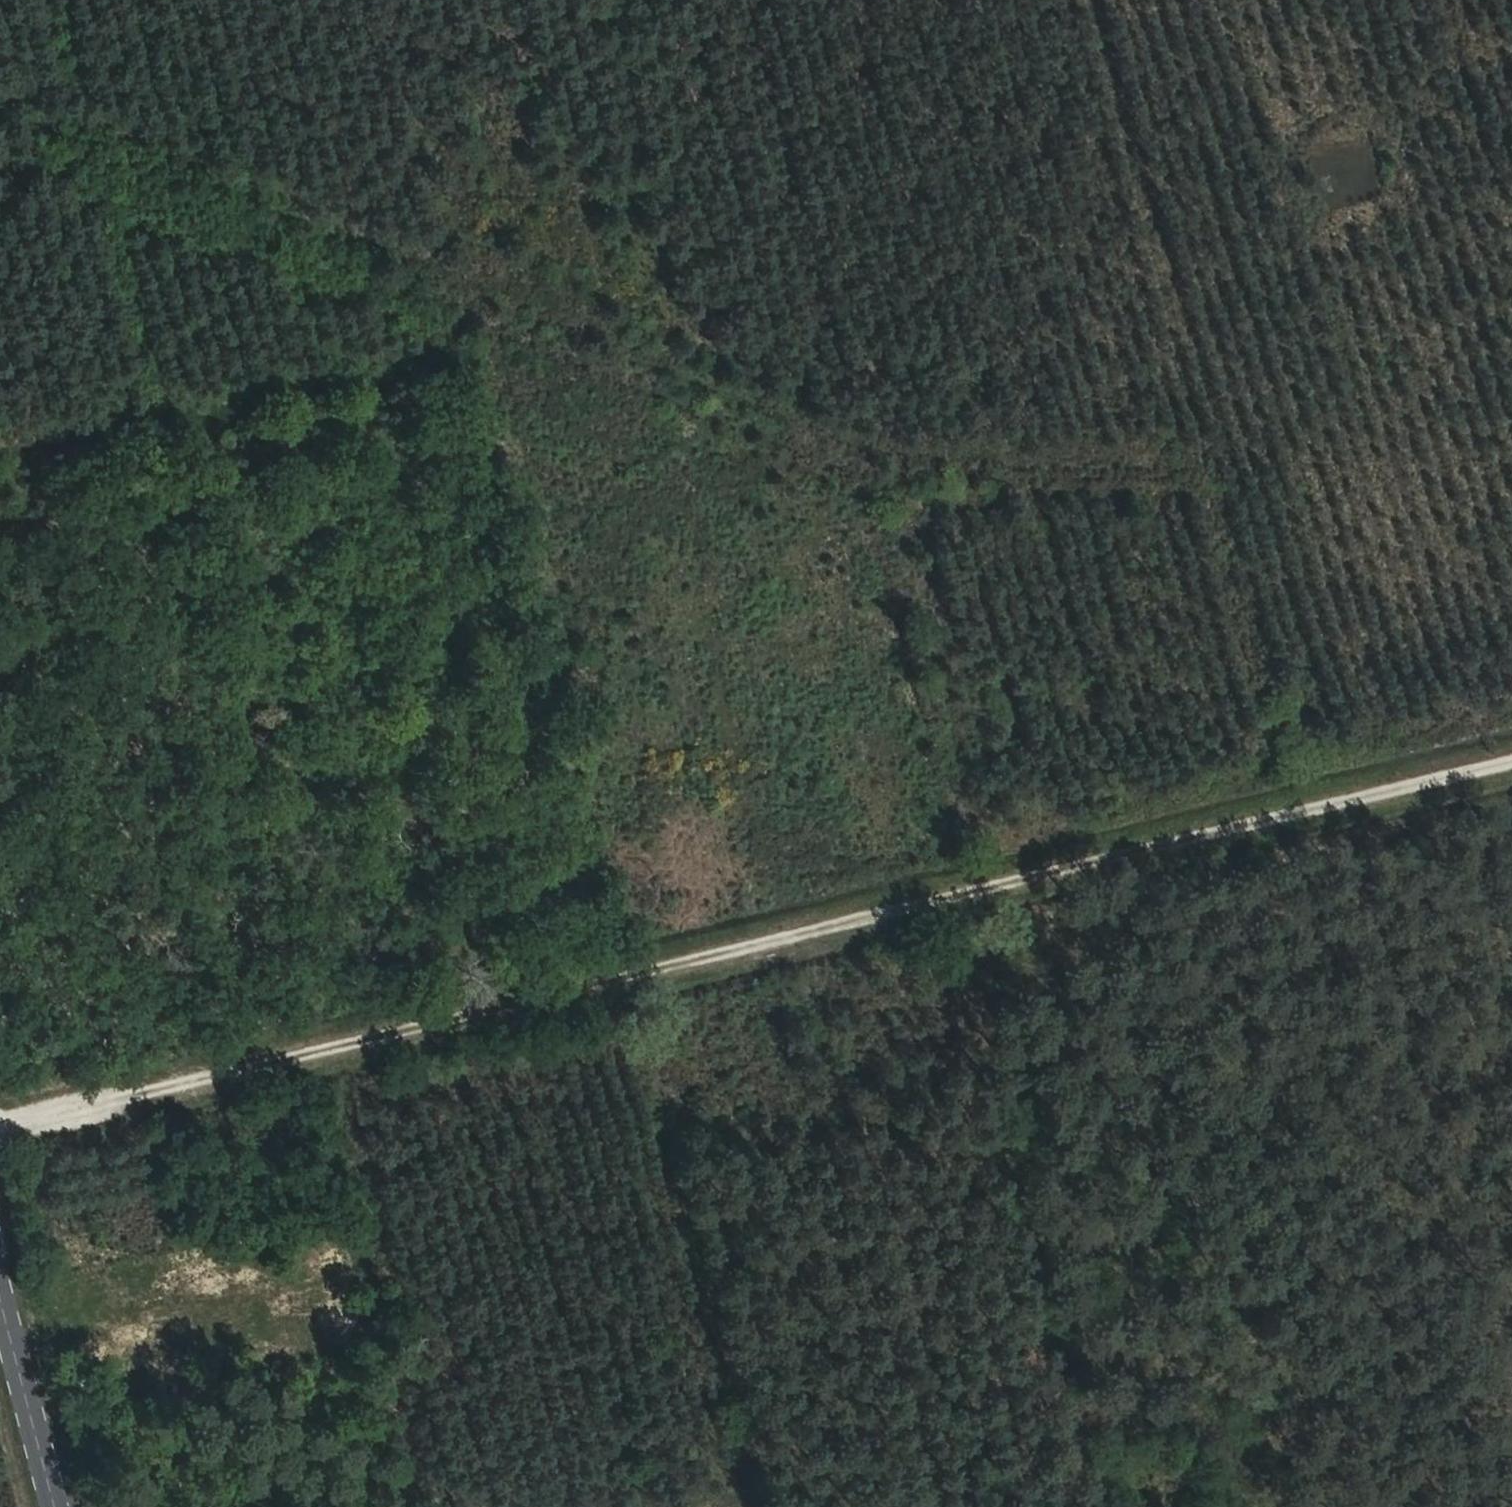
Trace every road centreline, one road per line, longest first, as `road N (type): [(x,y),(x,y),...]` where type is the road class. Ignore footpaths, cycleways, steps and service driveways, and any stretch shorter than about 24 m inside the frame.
road 1 (track): [(0,1087),(1511,740)]
road 2 (secondary): [(0,1232),(70,1506)]

